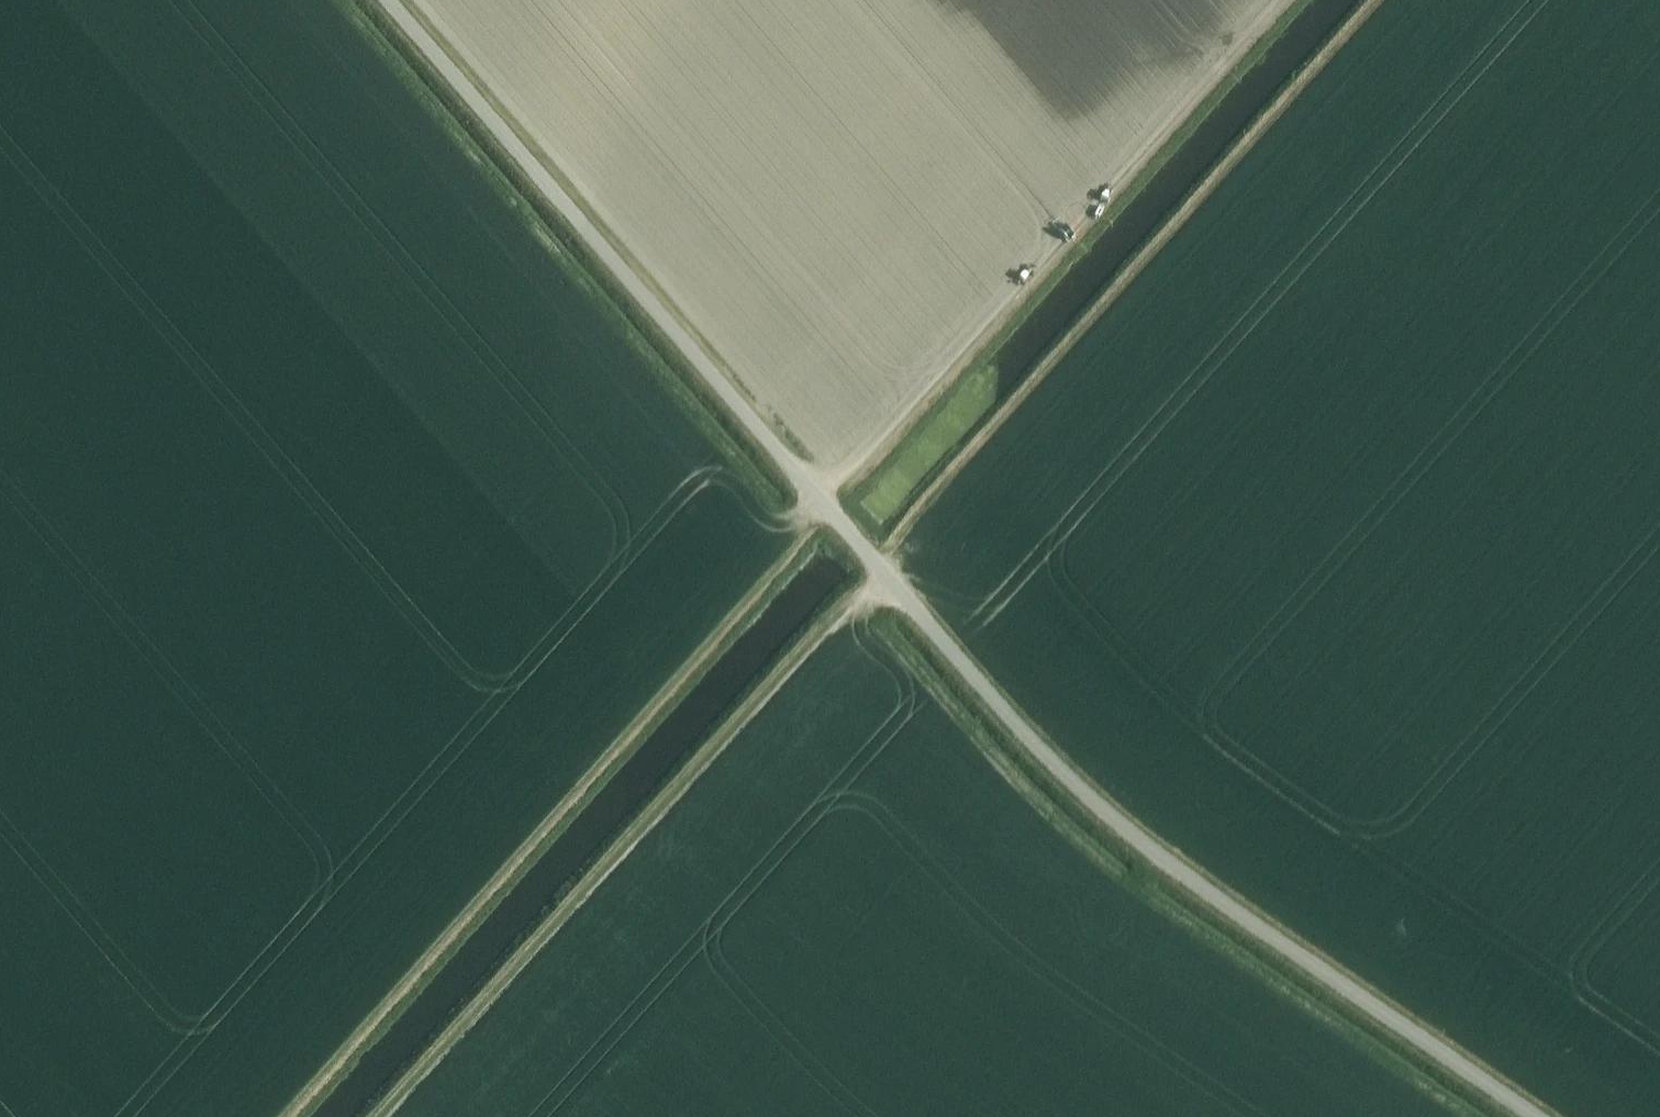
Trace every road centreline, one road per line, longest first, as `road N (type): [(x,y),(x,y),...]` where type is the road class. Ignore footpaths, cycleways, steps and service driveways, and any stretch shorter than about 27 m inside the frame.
road 1 (unclassified): [(1533,1116),(1158,856),(1077,787),(390,0)]

